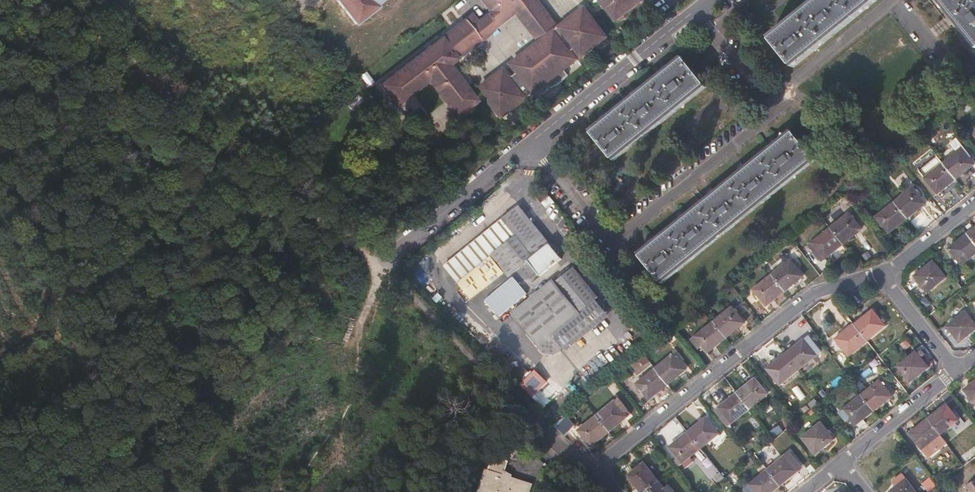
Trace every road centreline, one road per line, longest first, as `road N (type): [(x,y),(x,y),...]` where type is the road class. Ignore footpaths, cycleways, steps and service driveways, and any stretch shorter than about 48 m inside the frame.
road 1 (residential): [(531,141),(605,244),(783,106),(706,4)]
road 2 (residential): [(613,491),(604,481),(607,457),(818,292),(890,278)]
road 3 (track): [(603,467),(575,459),(378,284)]
road 4 (track): [(252,491),(327,444),(355,389),(378,284)]
road 5 (residential): [(531,141),(706,4)]
road 6 (residential): [(405,244),(531,141)]
road 7 (residential): [(958,370),(845,460)]

